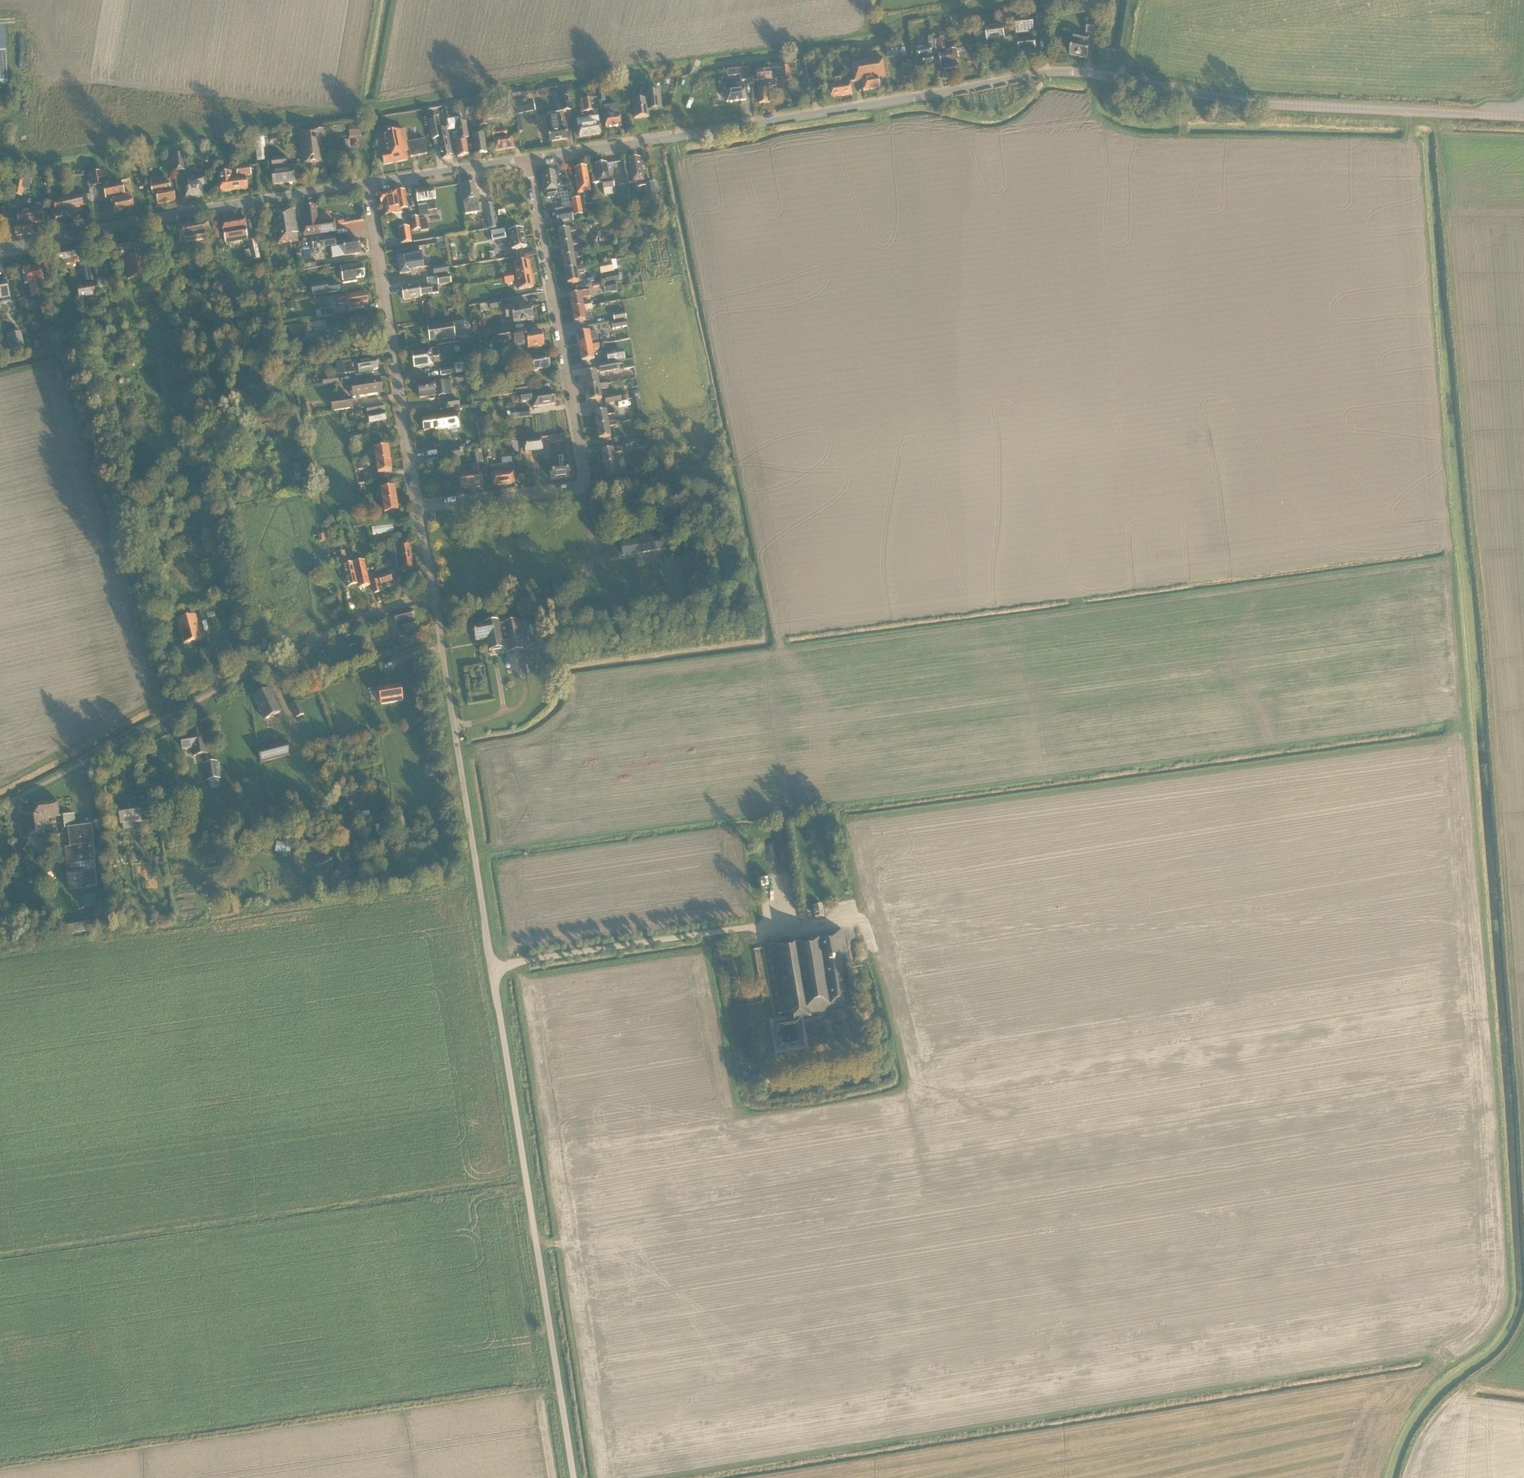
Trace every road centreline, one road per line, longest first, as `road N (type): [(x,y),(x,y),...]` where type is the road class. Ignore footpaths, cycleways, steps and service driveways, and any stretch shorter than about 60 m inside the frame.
road 1 (unclassified): [(574,1477),(432,597)]
road 2 (tertiary): [(528,158),(1069,72)]
road 3 (residential): [(417,511),(571,491),(583,478),(528,158)]
road 4 (residential): [(0,808),(350,622),(432,597)]
road 5 (tertiary): [(1523,116),(1252,102),(1069,72)]
road 6 (tertiary): [(0,250),(367,184)]
road 7 (residential): [(417,511),(367,184)]
road 8 (tertiary): [(367,184),(528,158)]

